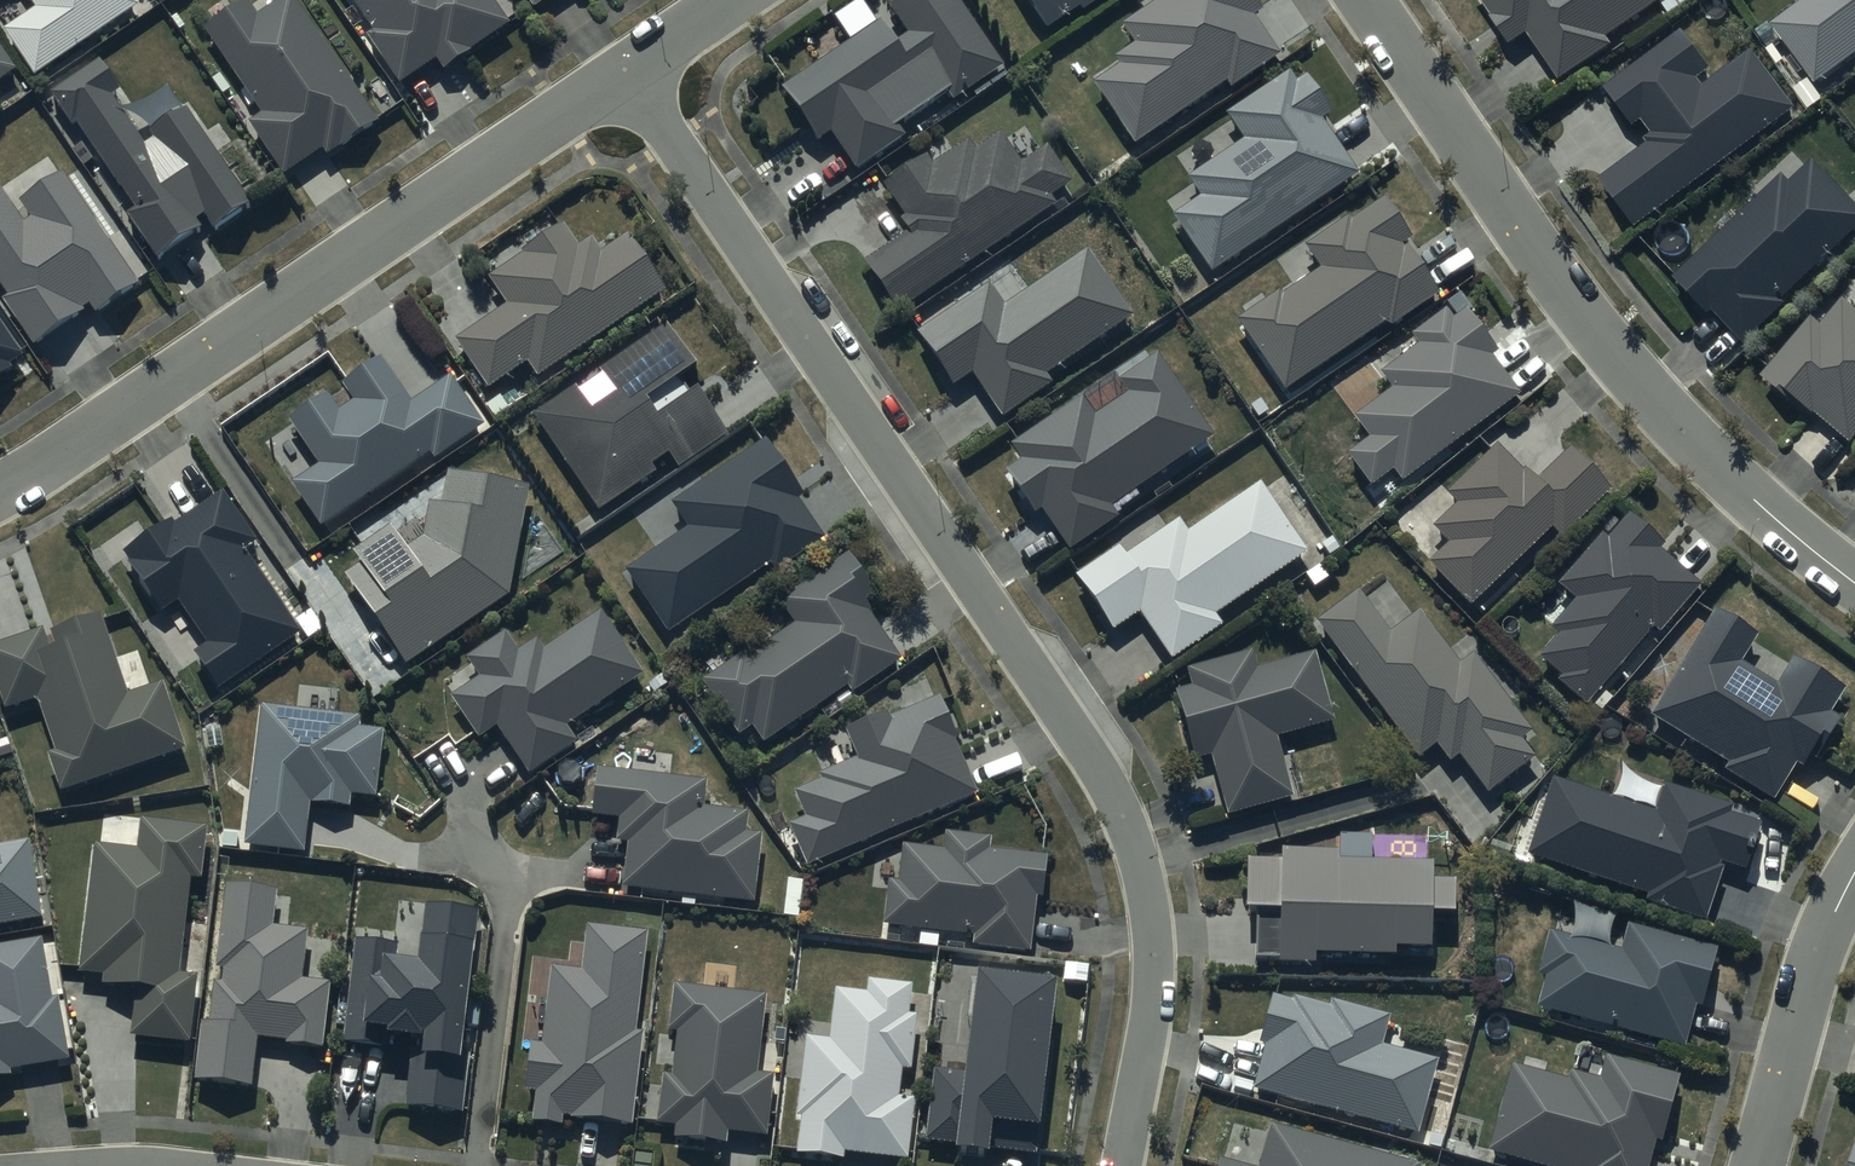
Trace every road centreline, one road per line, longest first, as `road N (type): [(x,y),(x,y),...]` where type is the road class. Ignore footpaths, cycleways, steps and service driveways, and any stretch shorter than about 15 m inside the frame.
road 1 (residential): [(624,73),(1056,706),(1137,846),(1152,910),(1154,978),(1122,1165)]
road 2 (residential): [(1370,0),(1604,341),(1706,452),(1854,583)]
road 3 (residential): [(0,493),(624,73)]
road 4 (residential): [(1757,1165),(1816,957),(1854,878)]
road 5 (residential): [(624,73),(730,0)]

